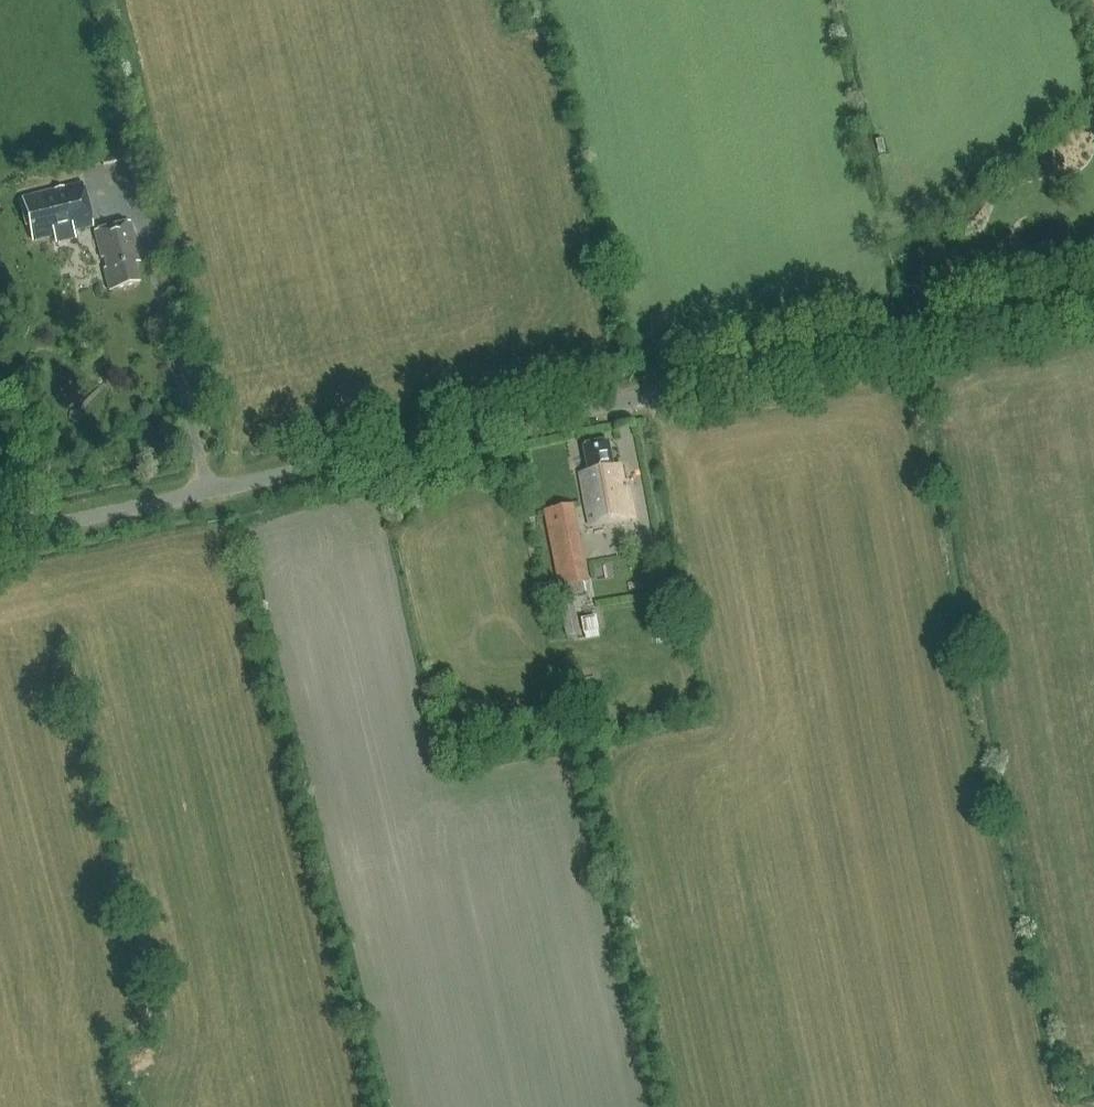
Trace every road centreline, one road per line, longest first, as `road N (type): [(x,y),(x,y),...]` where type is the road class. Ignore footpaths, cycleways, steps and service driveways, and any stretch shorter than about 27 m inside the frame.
road 1 (unclassified): [(0,536),(1093,298)]

